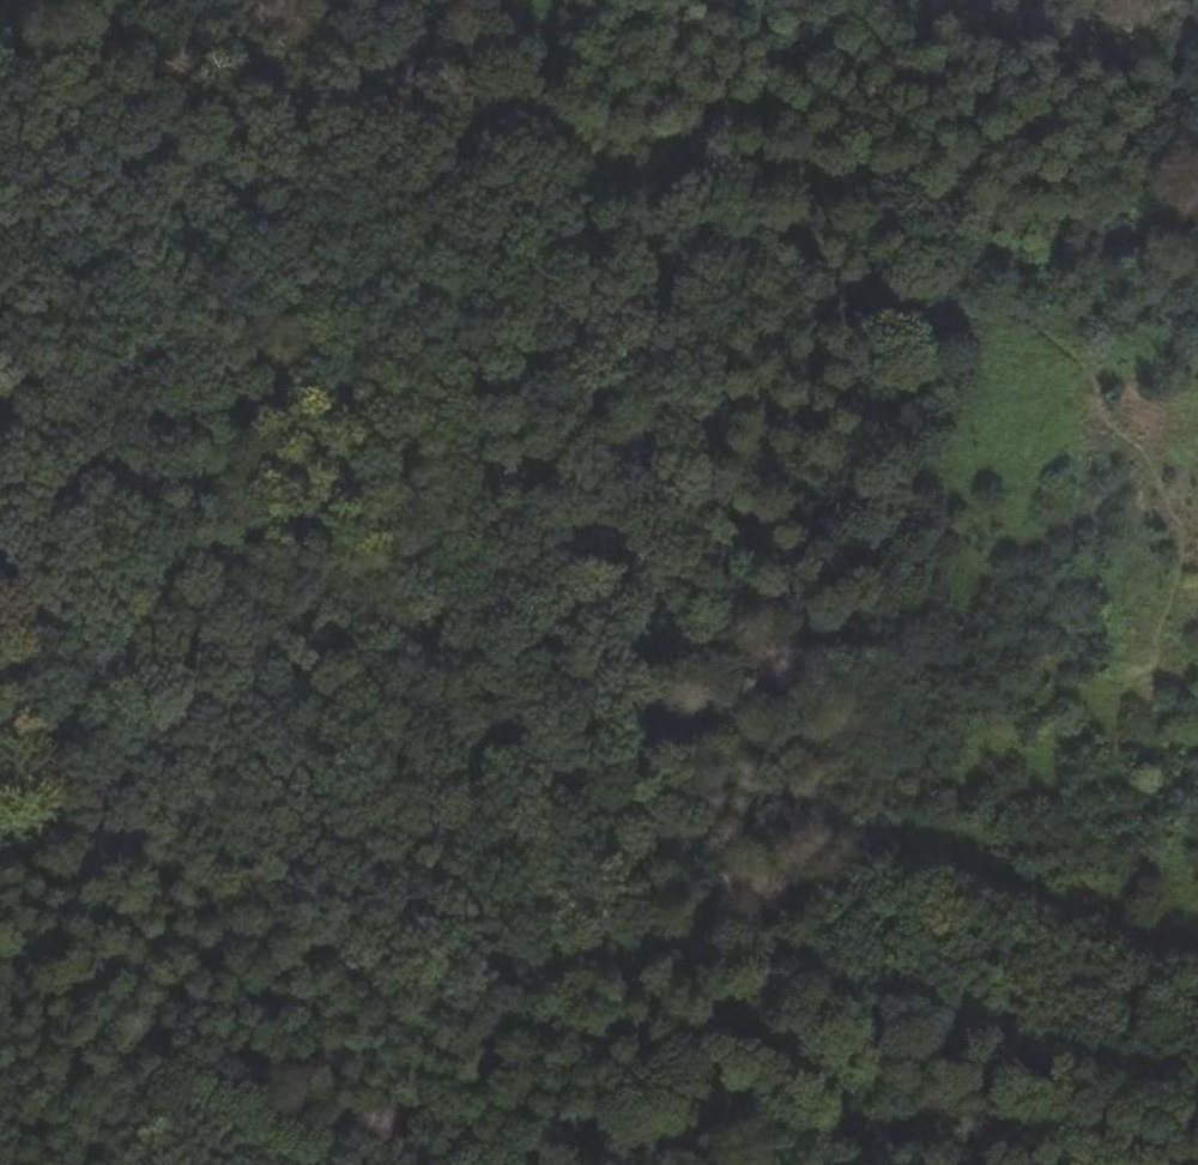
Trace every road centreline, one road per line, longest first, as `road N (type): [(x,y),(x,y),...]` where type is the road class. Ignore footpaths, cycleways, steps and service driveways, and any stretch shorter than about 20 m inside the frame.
road 1 (track): [(1197,1078),(1095,1067),(760,969),(626,957),(475,988),(425,981),(90,848),(0,839)]

